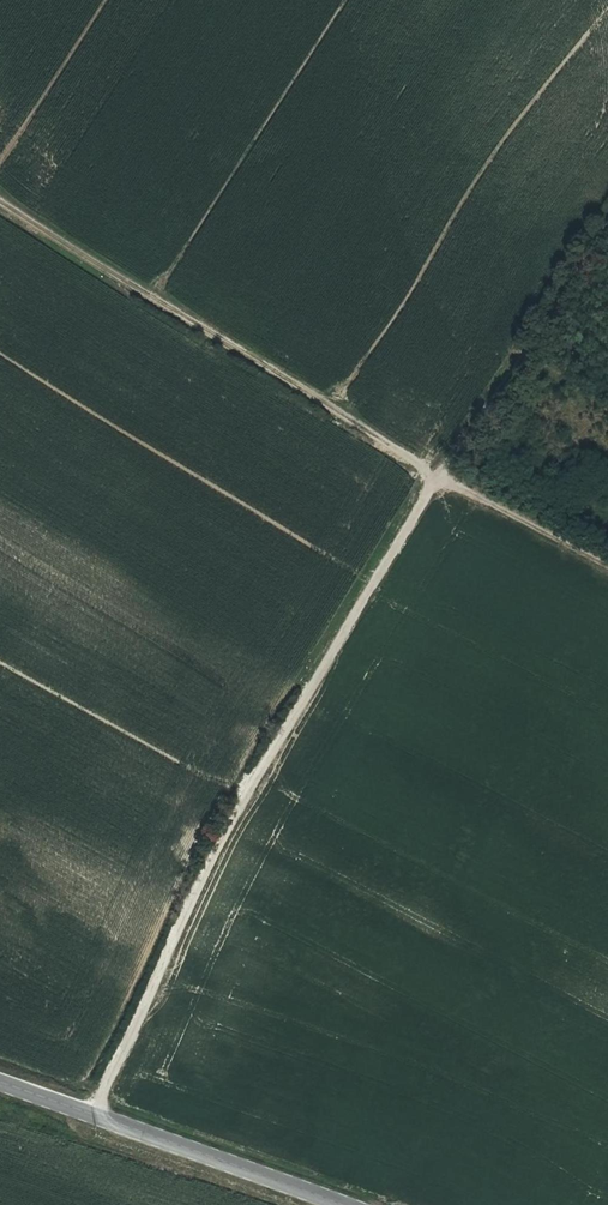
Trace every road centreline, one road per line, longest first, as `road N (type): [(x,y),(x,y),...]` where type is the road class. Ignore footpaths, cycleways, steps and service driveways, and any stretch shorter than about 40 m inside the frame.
road 1 (track): [(93,1114),(232,806),(607,222)]
road 2 (track): [(607,565),(437,478),(0,205)]
road 3 (secondary): [(0,1081),(343,1204)]

